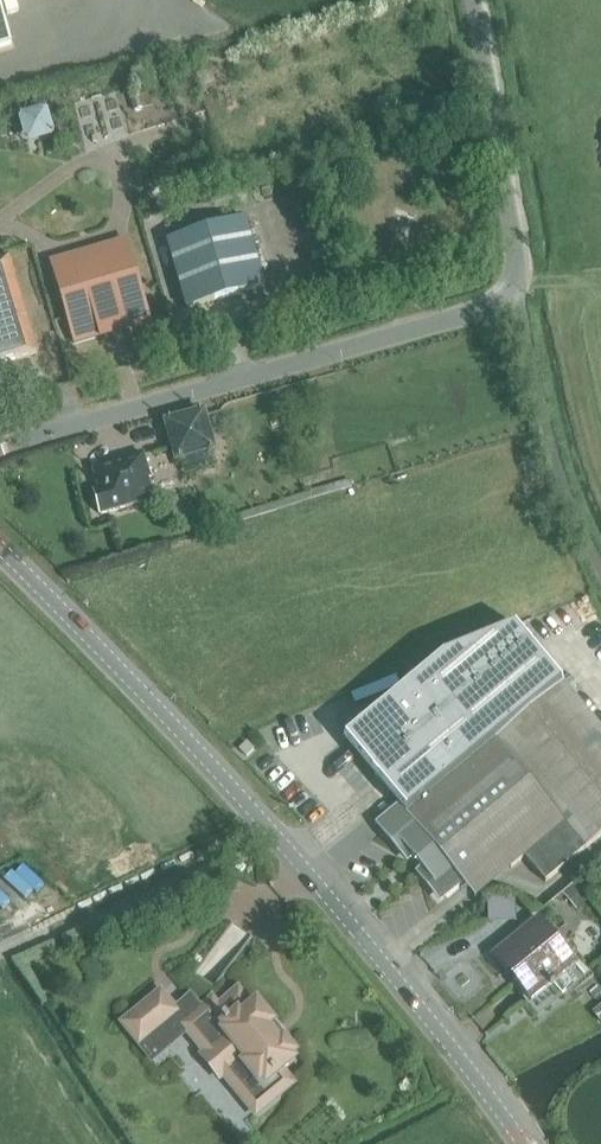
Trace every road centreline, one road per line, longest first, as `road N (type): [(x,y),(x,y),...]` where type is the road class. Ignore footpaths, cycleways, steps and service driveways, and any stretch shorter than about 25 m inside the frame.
road 1 (unclassified): [(0,448),(517,293),(479,0)]
road 2 (tertiary): [(523,1143),(483,1084),(252,804),(0,546)]

